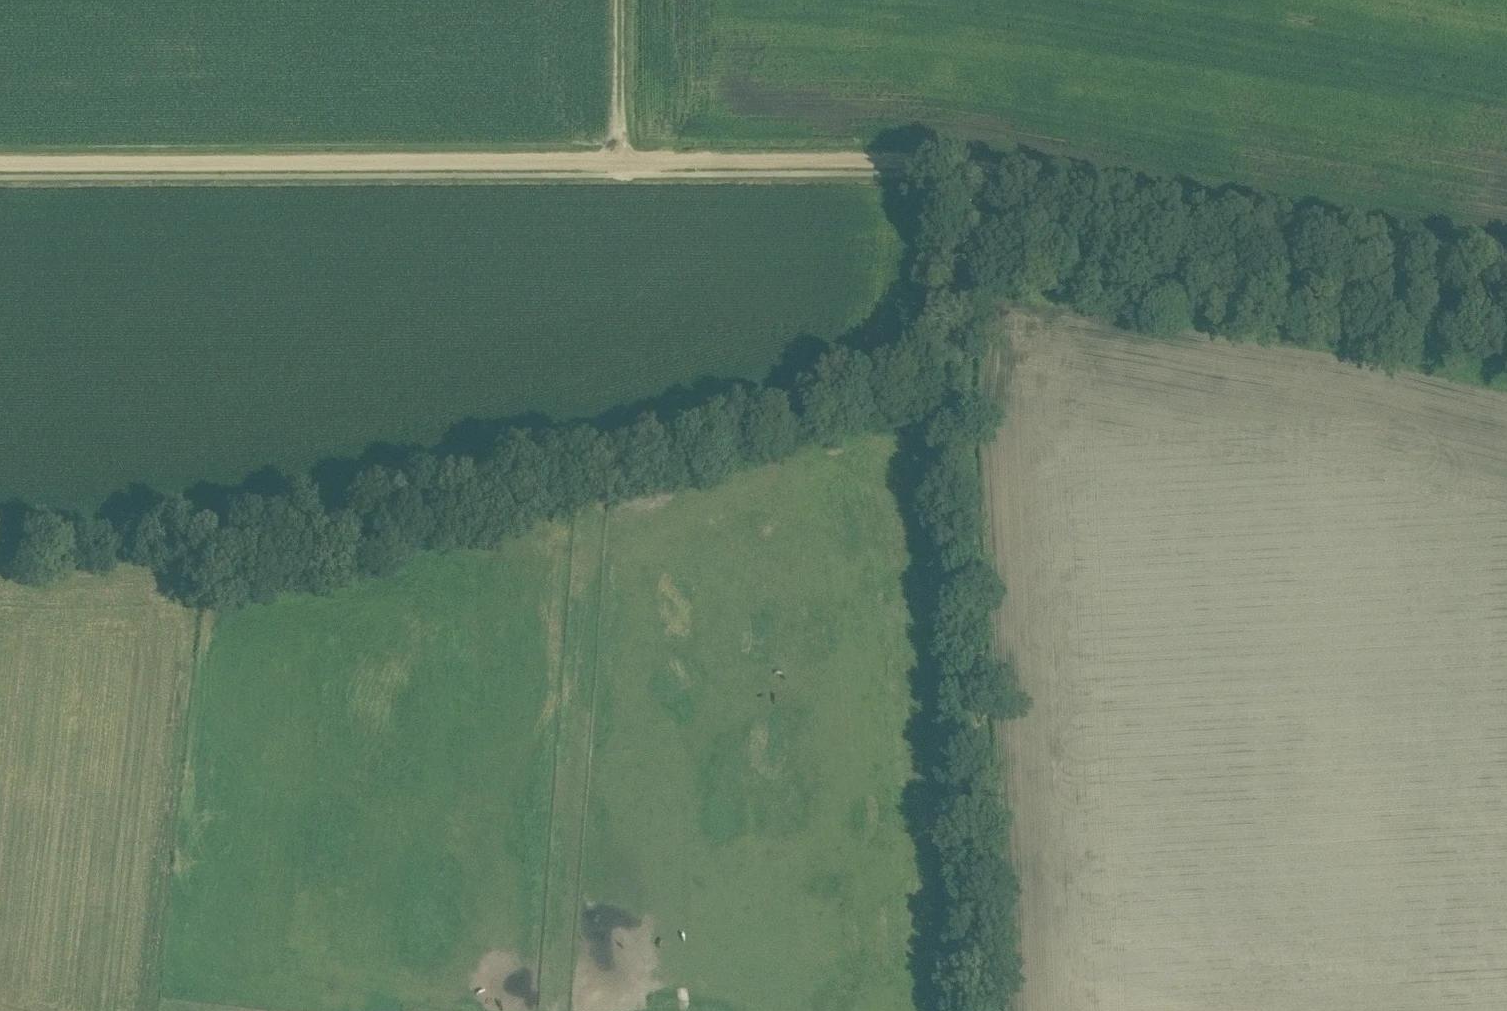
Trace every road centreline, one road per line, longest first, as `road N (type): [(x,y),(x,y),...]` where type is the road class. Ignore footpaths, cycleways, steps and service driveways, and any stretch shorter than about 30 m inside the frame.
road 1 (track): [(974,170),(933,163),(0,166)]
road 2 (track): [(1506,265),(974,170)]

